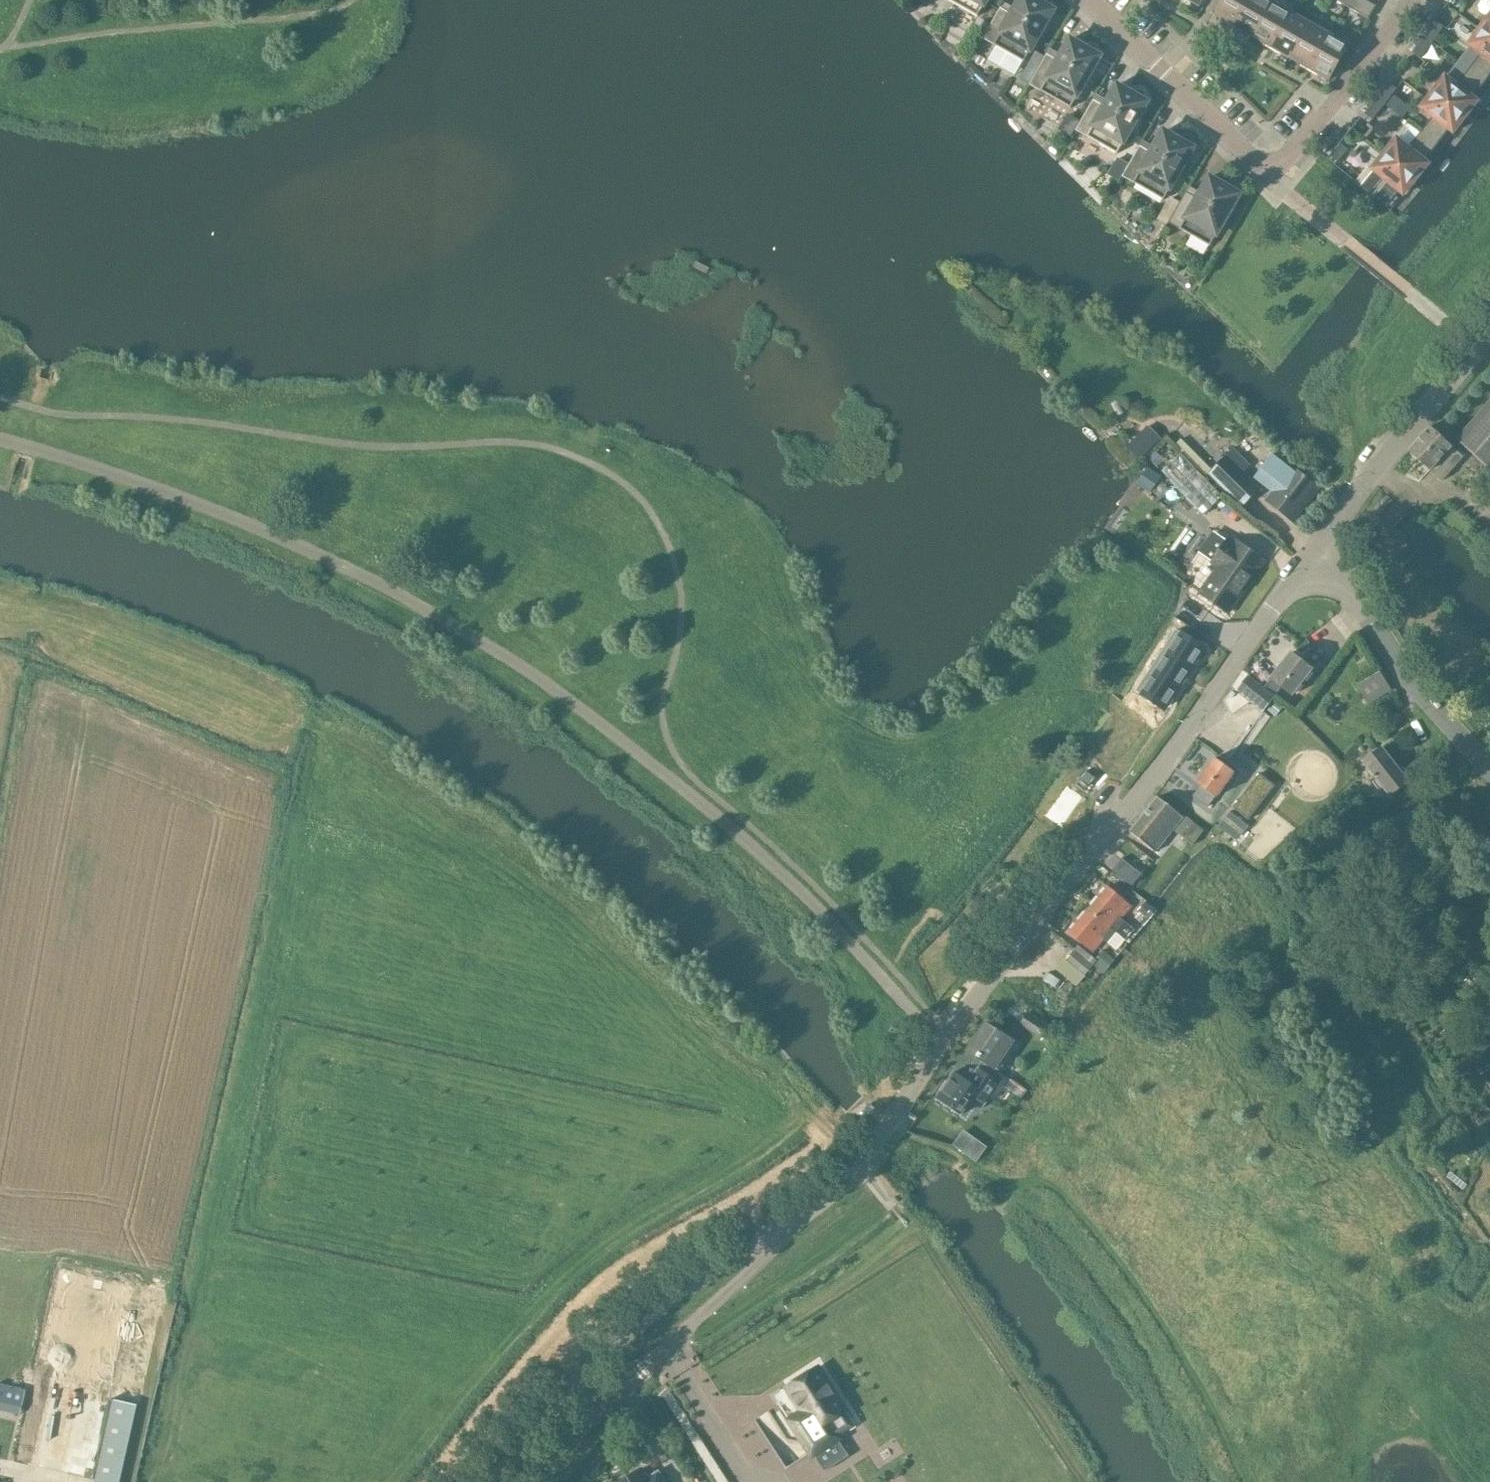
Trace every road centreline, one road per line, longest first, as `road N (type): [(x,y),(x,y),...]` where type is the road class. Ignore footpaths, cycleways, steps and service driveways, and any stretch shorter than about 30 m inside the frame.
road 1 (unclassified): [(495,1481),(625,1334),(815,1205),(858,1163),(1310,557)]
road 2 (residential): [(1411,0),(1269,175),(1089,0)]
road 3 (unclassified): [(1310,557),(1489,328)]
road 4 (unclassified): [(1489,769),(1409,679),(1353,592),(1310,557)]
road 5 (track): [(1409,679),(1404,704),(1413,735),(1489,820)]

